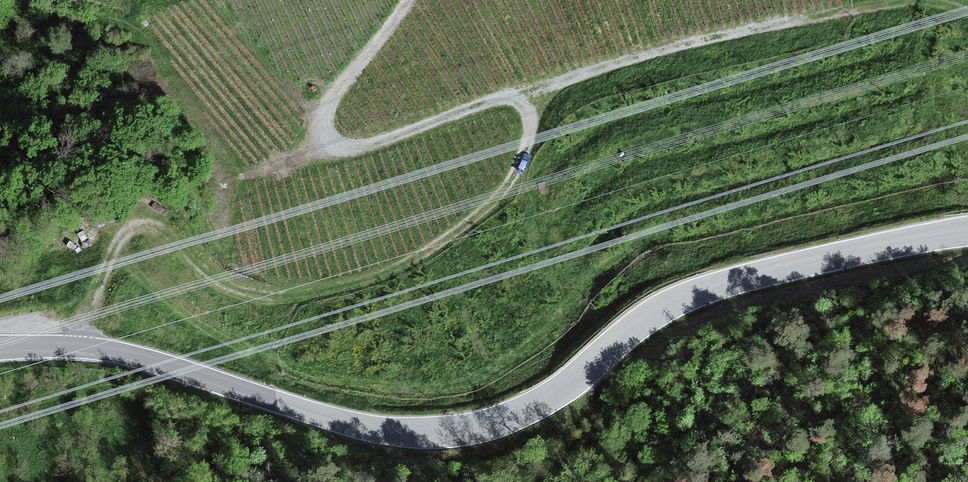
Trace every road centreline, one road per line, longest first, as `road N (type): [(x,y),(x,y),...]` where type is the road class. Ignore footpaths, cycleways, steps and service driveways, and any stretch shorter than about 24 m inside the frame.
road 1 (track): [(408,0),(331,101),(326,130),(332,144),(355,149),(512,99),(526,112),(528,135),(517,171),(493,203),(394,268),(285,296),(223,284),(170,235),(153,224),(131,225),(91,301),(76,350)]
road 2 (tertiary): [(0,350),(104,352),(349,425),(447,433),(485,428),(538,405),(623,336),(711,289),(967,233)]

